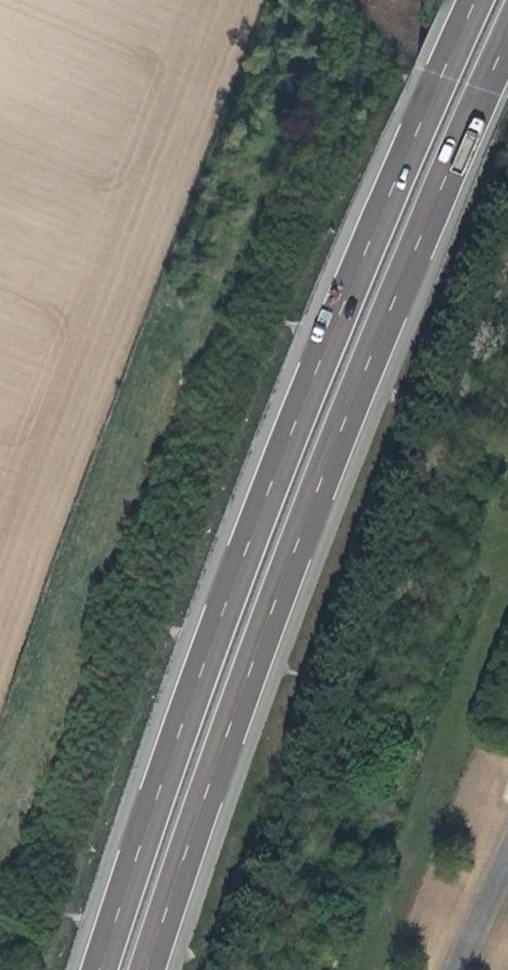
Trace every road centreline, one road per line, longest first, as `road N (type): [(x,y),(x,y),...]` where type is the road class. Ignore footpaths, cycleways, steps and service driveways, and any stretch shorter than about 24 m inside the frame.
road 1 (motorway): [(476,0),(282,455),(100,969)]
road 2 (motorway): [(146,969),(328,458),(507,38)]

